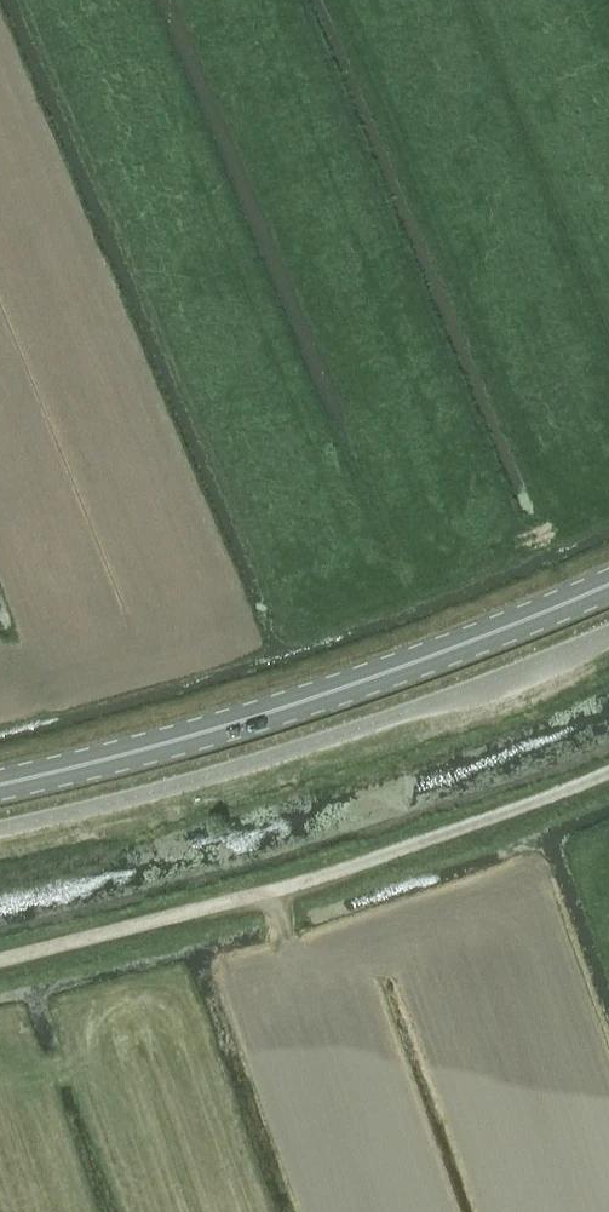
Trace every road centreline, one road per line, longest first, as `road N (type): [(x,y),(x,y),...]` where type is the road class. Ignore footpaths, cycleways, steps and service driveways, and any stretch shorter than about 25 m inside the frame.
road 1 (unclassified): [(0,830),(177,786),(480,691),(608,631)]
road 2 (primary): [(0,786),(329,701),(608,593)]
road 3 (unclassified): [(0,959),(279,893),(502,819),(608,772)]

